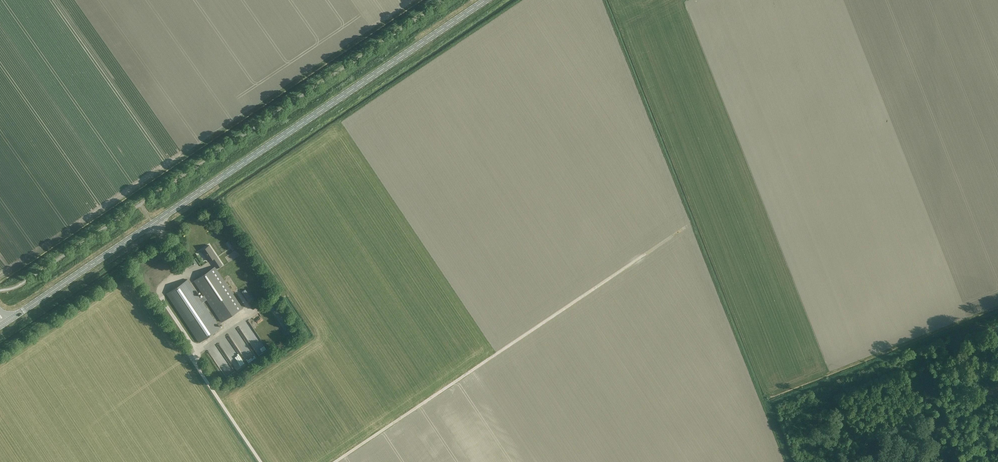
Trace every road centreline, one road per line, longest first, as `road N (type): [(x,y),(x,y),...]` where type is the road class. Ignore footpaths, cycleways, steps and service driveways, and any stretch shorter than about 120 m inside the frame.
road 1 (secondary): [(5,323),(486,0)]

